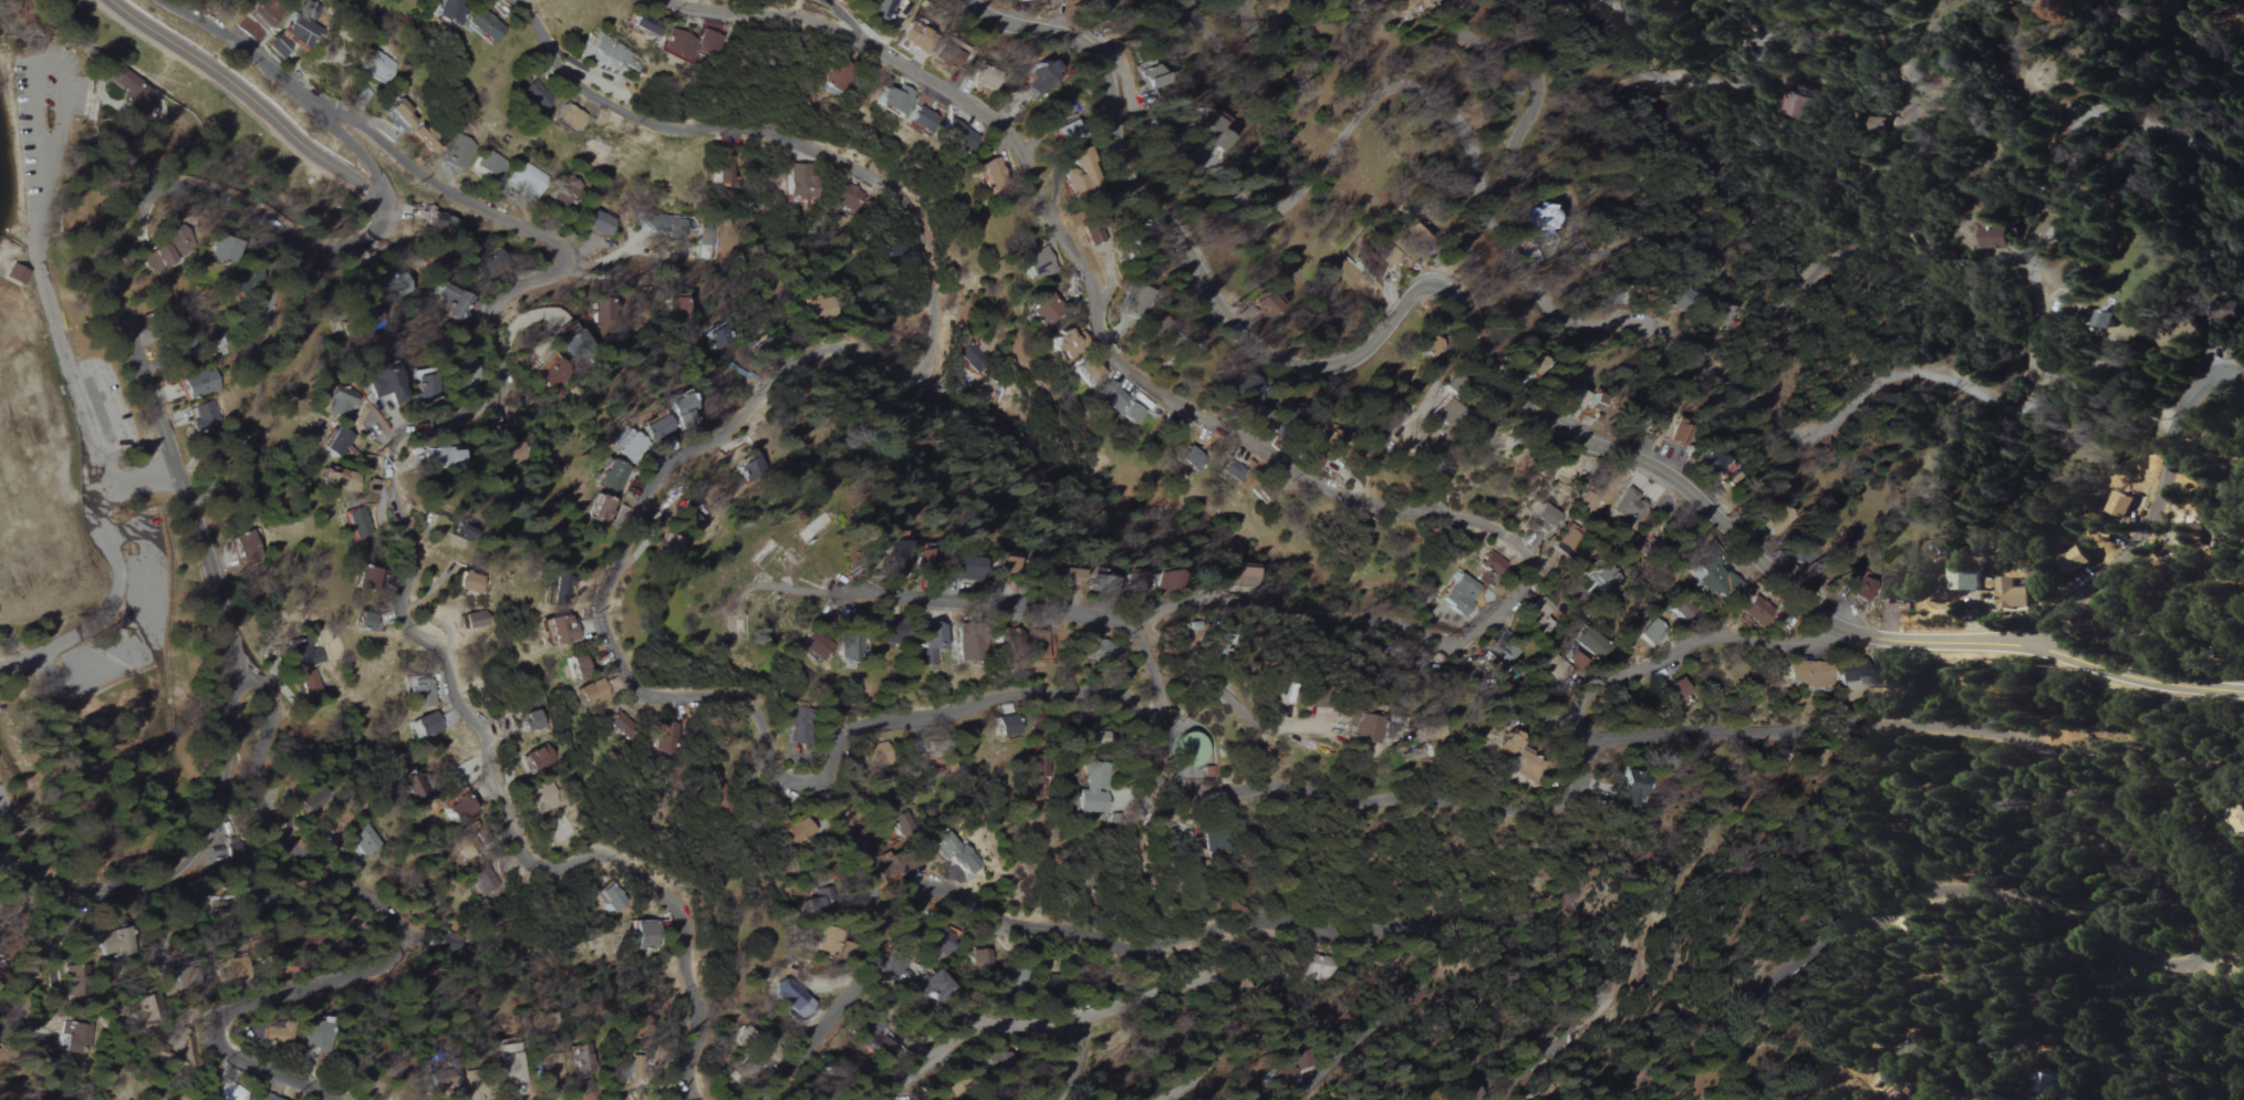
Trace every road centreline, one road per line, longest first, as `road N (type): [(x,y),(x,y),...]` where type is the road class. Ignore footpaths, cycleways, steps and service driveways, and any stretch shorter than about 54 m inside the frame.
road 1 (residential): [(2243,163),(2119,112),(2088,113),(2069,133),(2058,218),(2034,246),(2028,274),(2042,380),(2026,406),(2009,411),(1937,374),(1908,373),(1864,391),(1817,434),(1794,437),(1760,418),(1691,345),(1638,326),(1570,323),(1481,206),(1459,126),(1435,103),(1402,95),(1369,105),(1313,189),(1277,205),(1243,191),(1151,120),(1115,62),(1090,45)]
road 2 (residential): [(974,0),(1018,28),(1090,45),(1122,184),(1155,215),(1214,312),(1275,359),(1302,369),(1363,353),(1425,283),(1440,290),(1556,426),(1665,475),(1817,608),(1864,636),(2040,644),(2137,683),(2243,694)]
road 3 (residential): [(537,0),(547,8),(558,69),(669,129),(769,135),(854,164),(900,186),(928,221),(942,320),(933,370),(892,373),(829,350),(771,374),(730,432),(644,476),(621,577),(596,619),(615,668),(662,703),(757,699),(779,775),(812,793),(838,823)]
road 4 (residential): [(347,125),(564,248),(559,269),(506,291),(489,313),(502,395),(487,409),(395,436),(391,475),(414,561),(395,622),(443,650),(453,698),(482,738),(487,779),(516,860),(541,873),(604,855),(674,910),(693,1099)]
road 5 (residential): [(1589,749),(1632,737),(1950,725),(2056,756),(2128,863),(2207,940),(2199,964),(2153,962),(2051,912),(1951,886),(1891,909),(1764,980),(1732,1054),(1738,1099)]
road 6 (residential): [(652,0),(725,17),(791,15),(959,100),(1026,157),(1122,372),(1337,496),(1473,517),(1527,543),(1538,573),(1516,605),(1444,646)]
road 7 (residential): [(389,203),(376,232),(353,249),(323,249),(258,208),(206,188),(168,186),(137,197),(120,219),(114,287),(236,662),(221,785),(206,832),(180,869),(133,891),(82,891),(0,862)]
road 8 (residential): [(1967,0),(1937,19),(1909,71),(1885,239),(1827,279),(1758,281),(1625,240),(1570,210),(1549,180),(1520,166),(1519,137),(1536,87),(1520,55),(1458,30),(1442,0)]
road 9 (residential): [(871,987),(891,969),(914,907),(946,888),(1026,931),(1125,953),(1286,921),(1341,928),(1399,924),(1420,936),(1431,961),(1417,993),(1298,1099)]
road 10 (residential): [(236,662),(260,684),(270,720),(260,803),(293,854),(359,889),(404,930),(399,954),(357,979),(241,1008),(222,1024),(221,1049),(312,1091)]
road 11 (residential): [(1625,679),(1547,720),(1518,717),(1475,687),(1444,646),(1400,625),(1194,598),(1159,606),(1128,636)]
road 12 (residential): [(1589,749),(1582,782),(1537,805),(1507,808),(1306,788),(1192,791),(1145,766),(1153,726)]
road 13 (residential): [(879,1099),(981,1025),(1088,1021),(1165,990),(1195,993),(1211,1014),(1211,1071),(1174,1099)]
road 14 (residential): [(838,823),(833,789),(851,734),(1049,692),(1074,692),(1153,726)]
road 15 (residential): [(2040,644),(2064,603),(2103,579),(2142,535),(2189,401),(2216,370),(2243,378)]
road 16 (residential): [(103,0),(389,203)]
road 17 (residential): [(1128,636),(1057,606),(815,595)]
road 18 (residential): [(172,0),(347,125),(389,203)]
road 19 (residential): [(1783,0),(1743,63),(1717,82),(1650,80),(1614,10),(1599,0)]
road 20 (residential): [(1625,679),(1700,641),(1742,635),(1803,645),(1864,636)]
road 21 (residential): [(1128,636),(1151,637),(1184,657),(1268,730),(1318,727)]
road 22 (residential): [(82,891),(35,968),(35,1072)]
road 23 (residential): [(2079,995),(1975,1044),(1936,1099)]
road 24 (residential): [(871,987),(853,917),(853,860),(838,823)]
road 25 (residential): [(763,1099),(871,987)]
road 26 (residential): [(1499,1099),(1606,1002)]
road 27 (residential): [(2243,83),(2157,0)]

